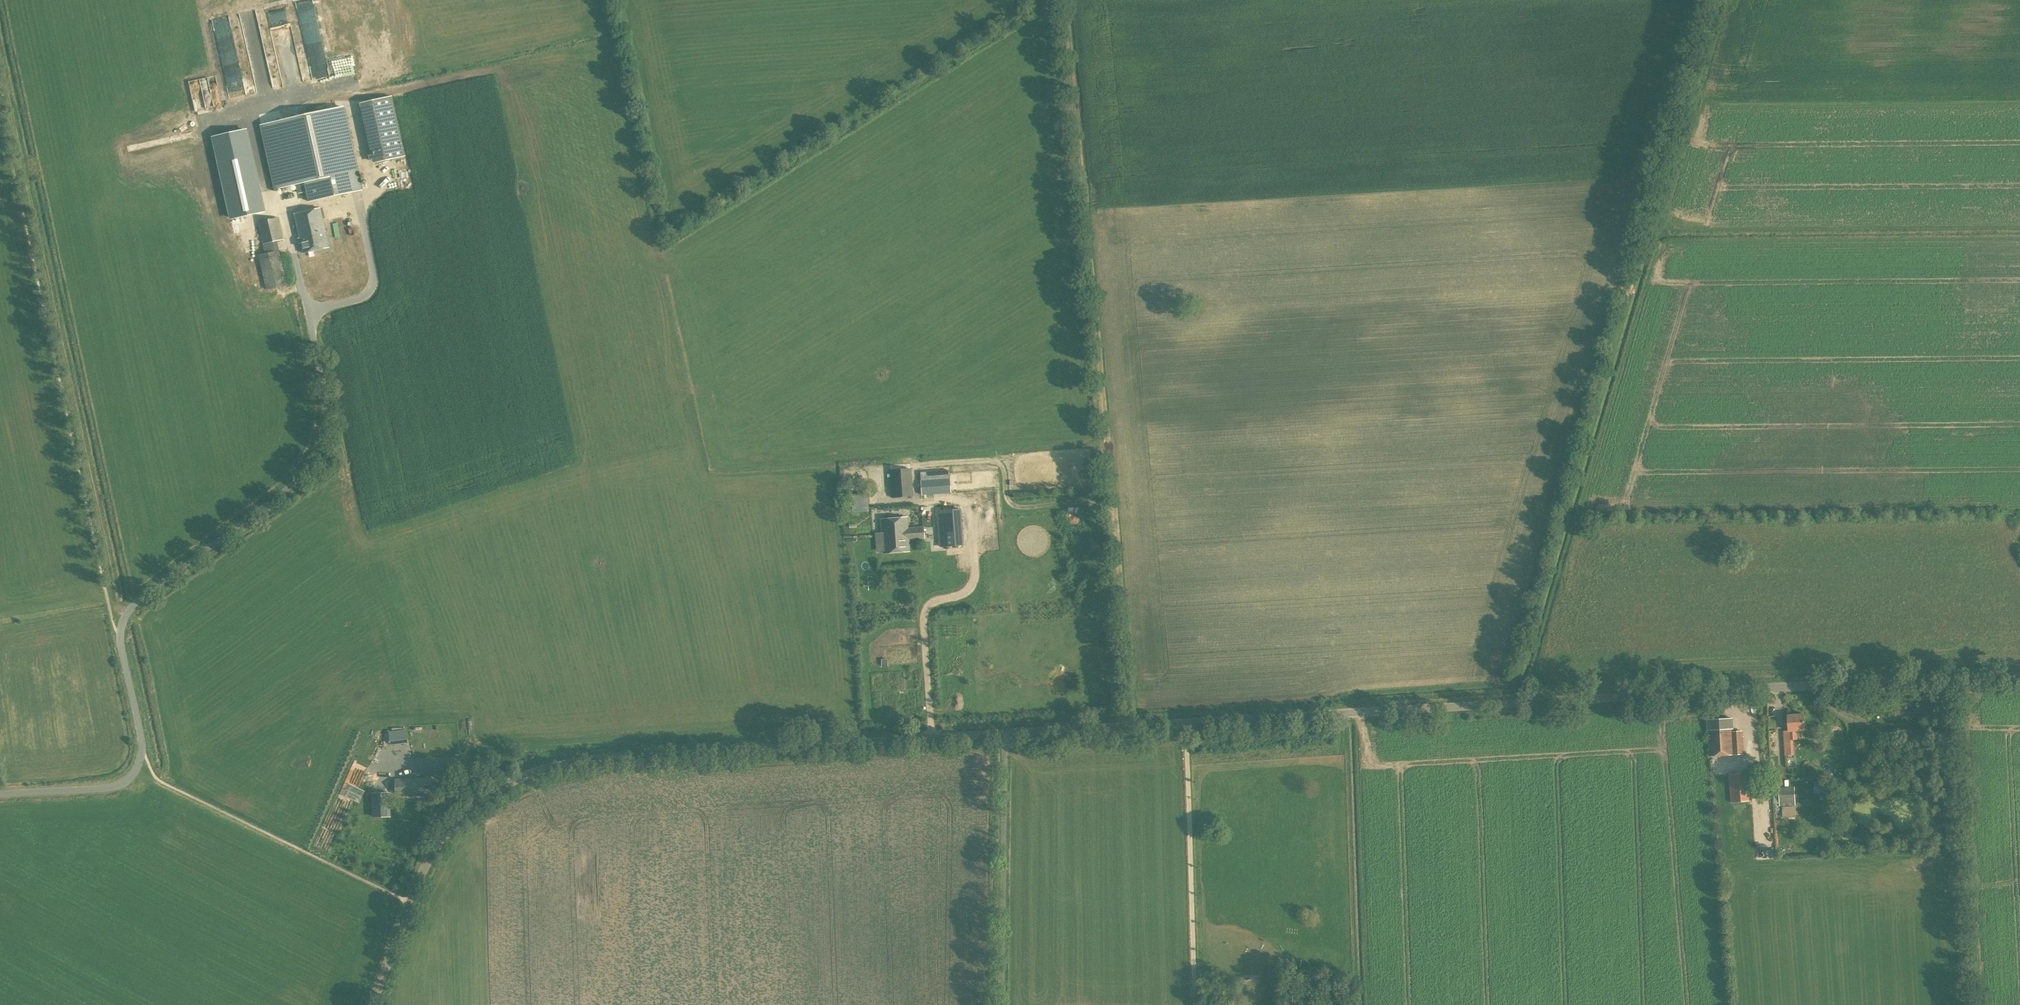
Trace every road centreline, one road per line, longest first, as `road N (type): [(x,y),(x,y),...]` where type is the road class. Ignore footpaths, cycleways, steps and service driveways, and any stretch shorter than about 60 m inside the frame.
road 1 (unclassified): [(373,1004),(431,856),(470,810),(512,782),(611,759),(1131,725)]
road 2 (unclassified): [(2019,677),(1512,697),(1131,725)]
road 3 (track): [(1062,0),(1131,725)]
road 4 (unclassified): [(0,794),(108,787),(133,772),(143,741),(118,634),(126,611),(283,491),(320,437),(325,381),(302,281)]
road 5 (track): [(1964,1004),(1947,678)]

